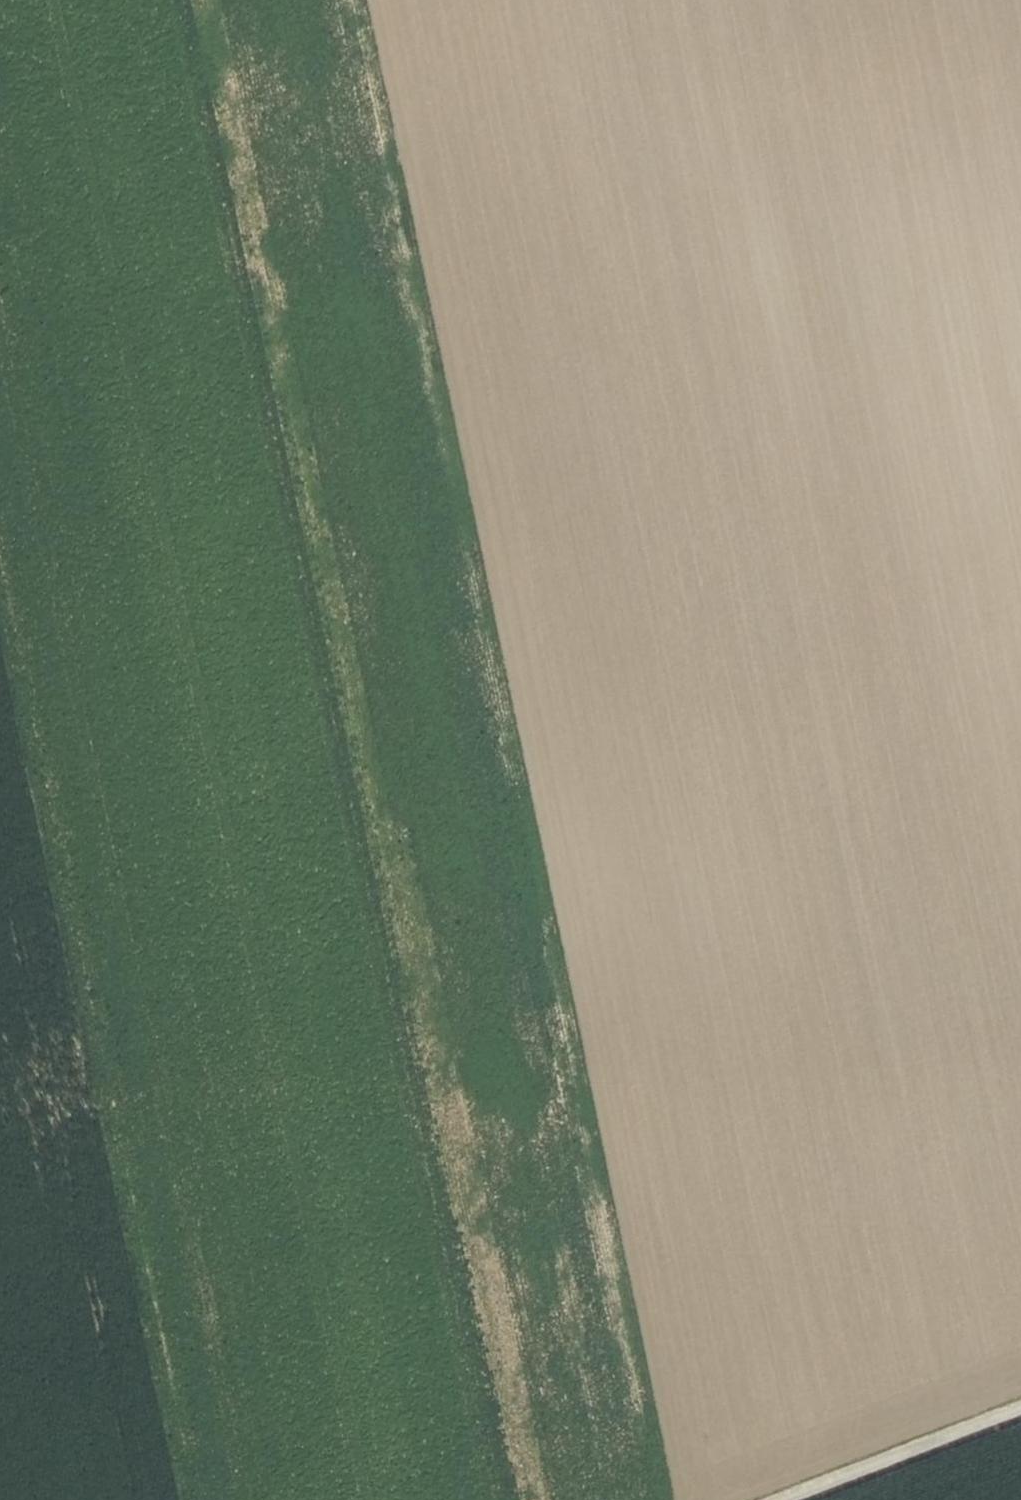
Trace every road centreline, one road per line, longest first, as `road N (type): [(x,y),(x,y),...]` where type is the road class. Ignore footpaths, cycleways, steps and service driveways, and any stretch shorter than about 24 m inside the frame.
road 1 (track): [(784,1499),(1020,1410)]

